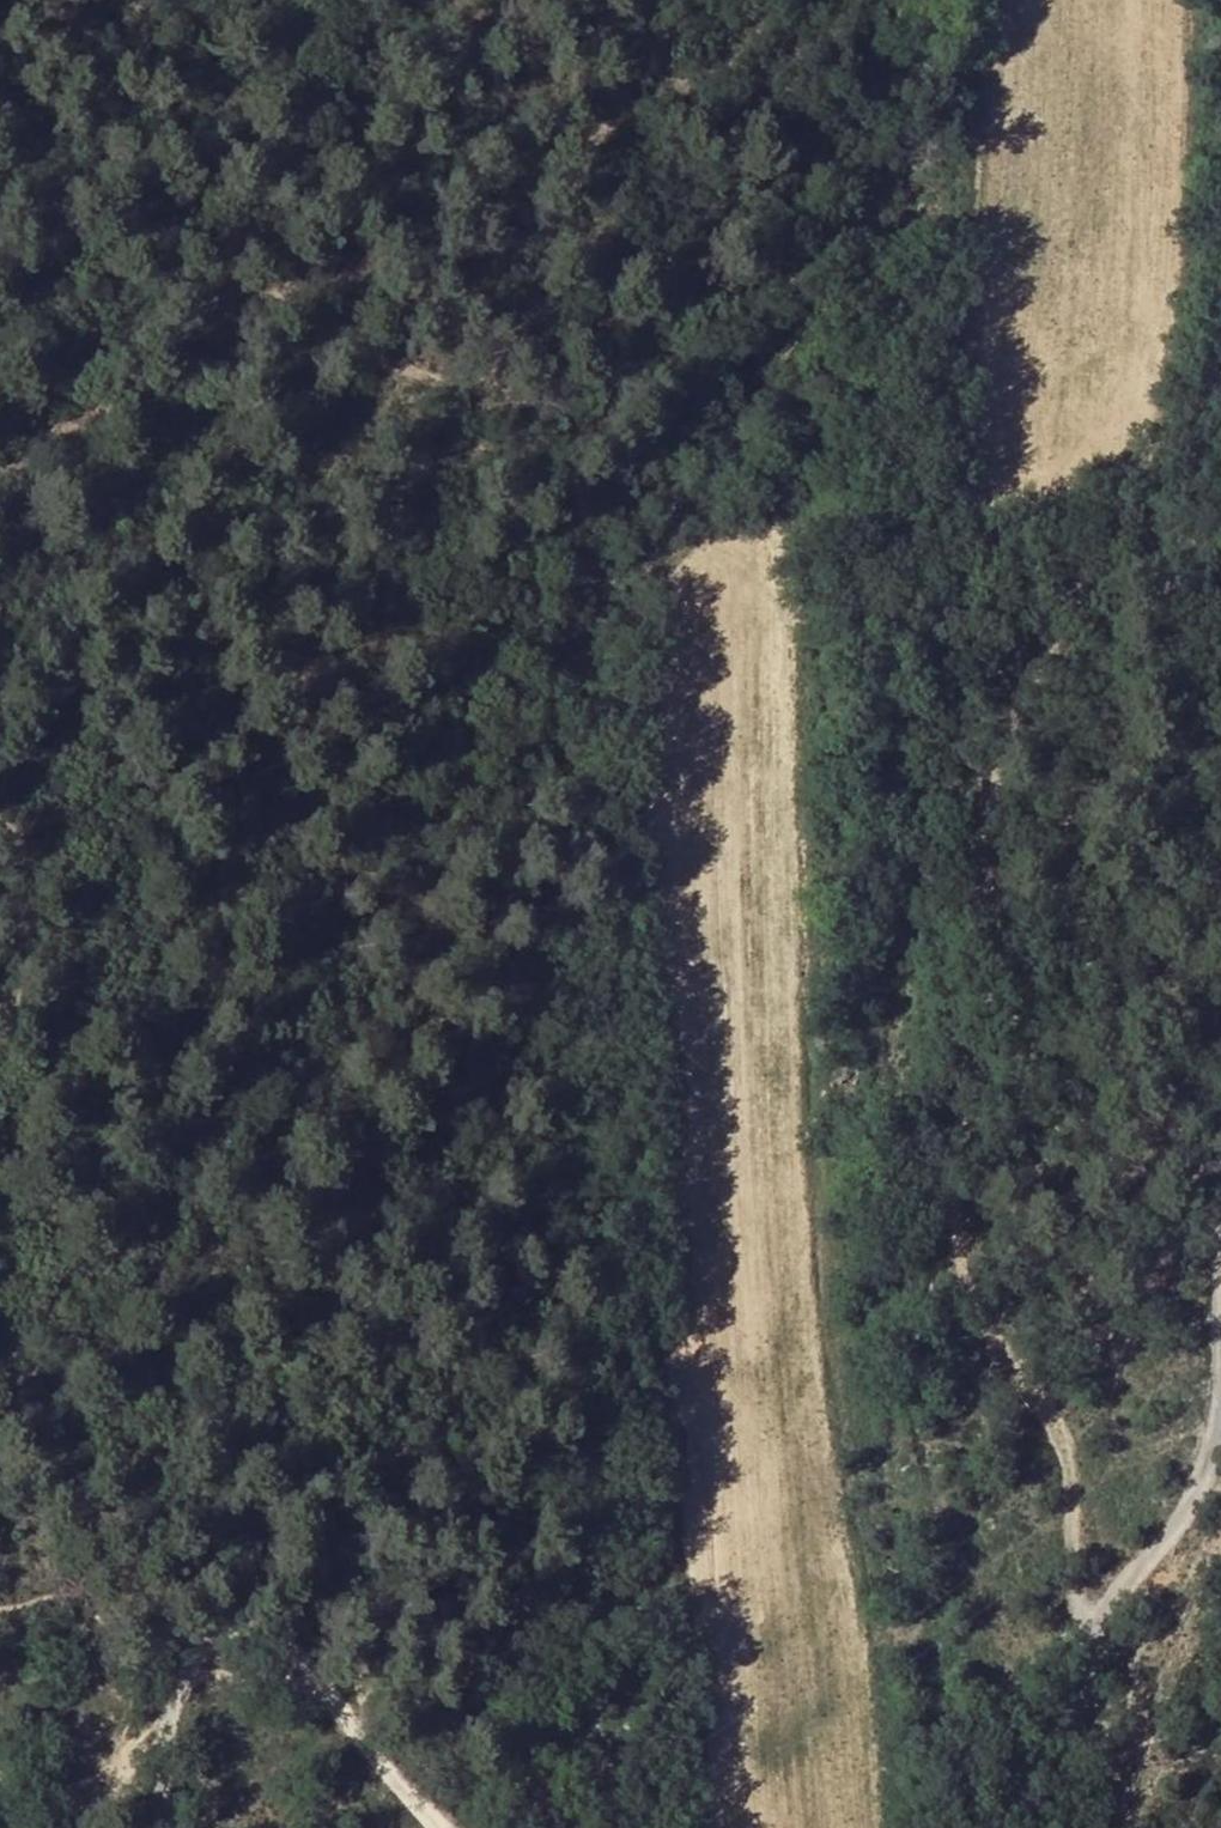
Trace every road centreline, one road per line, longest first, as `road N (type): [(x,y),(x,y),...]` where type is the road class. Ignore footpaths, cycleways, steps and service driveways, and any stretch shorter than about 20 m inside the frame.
road 1 (track): [(433,1827),(309,1672),(261,1629),(199,1644),(152,1747),(171,1827)]
road 2 (track): [(1220,1382),(1091,1626),(1060,1723),(1059,1827)]
road 3 (track): [(1220,1209),(1220,1334)]

